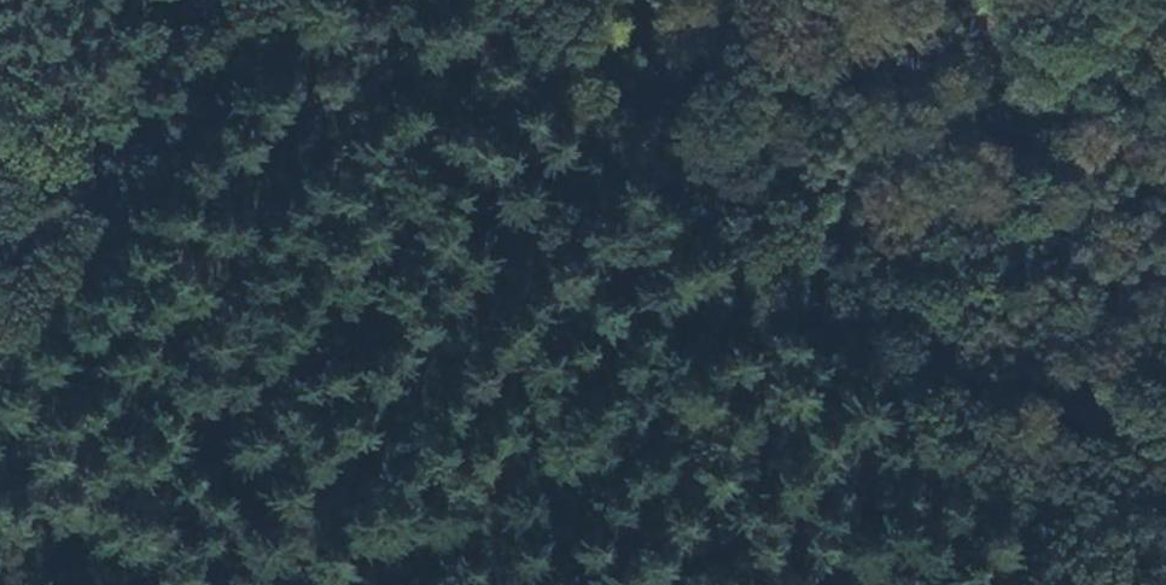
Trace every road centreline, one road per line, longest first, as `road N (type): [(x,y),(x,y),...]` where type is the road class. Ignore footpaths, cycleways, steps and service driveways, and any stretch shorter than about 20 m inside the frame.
road 1 (track): [(443,0),(1017,584)]
road 2 (track): [(80,0),(0,100)]

